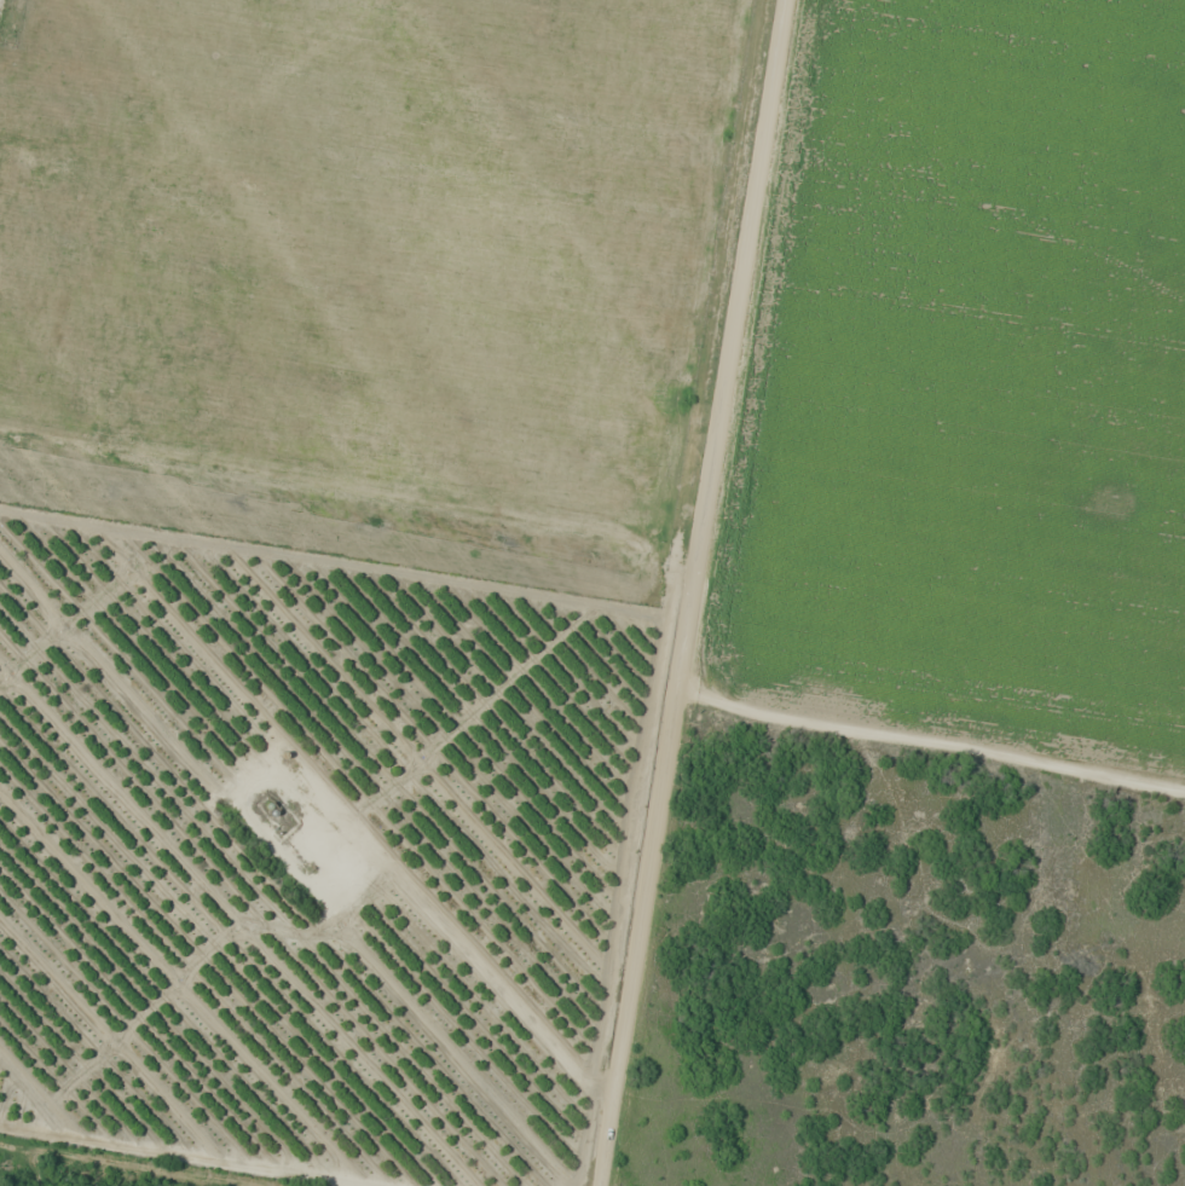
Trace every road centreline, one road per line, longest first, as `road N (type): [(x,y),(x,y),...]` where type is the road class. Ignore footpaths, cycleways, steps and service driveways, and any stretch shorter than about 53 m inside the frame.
road 1 (residential): [(595,1185),(783,0)]

